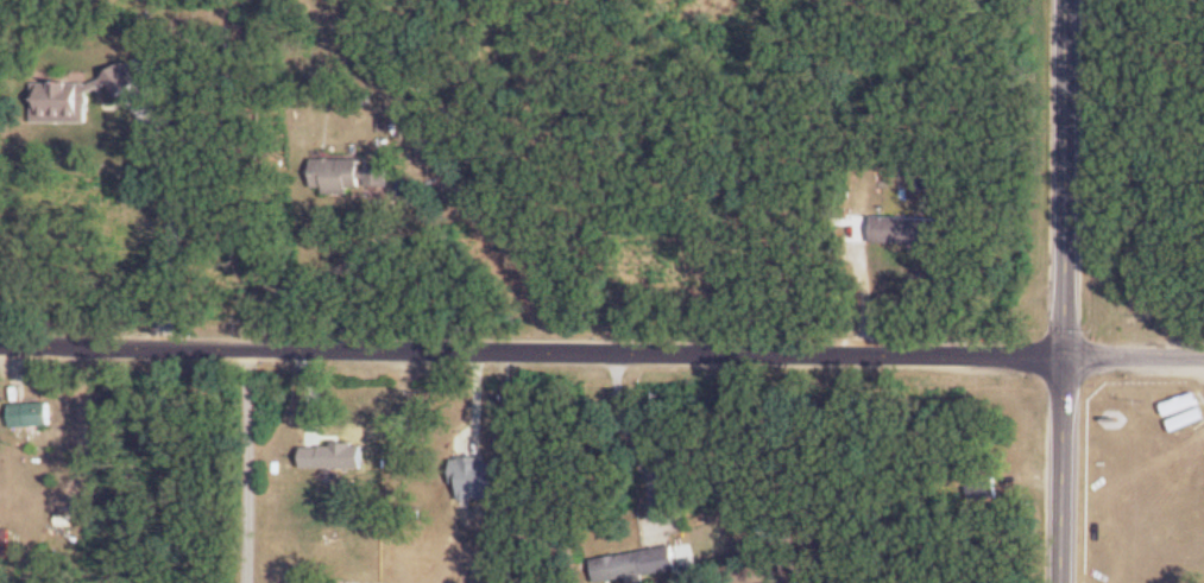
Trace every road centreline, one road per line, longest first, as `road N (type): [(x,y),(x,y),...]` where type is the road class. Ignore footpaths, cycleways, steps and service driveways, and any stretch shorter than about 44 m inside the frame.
road 1 (residential): [(0,343),(1203,356)]
road 2 (tertiary): [(1065,582),(1068,0)]

